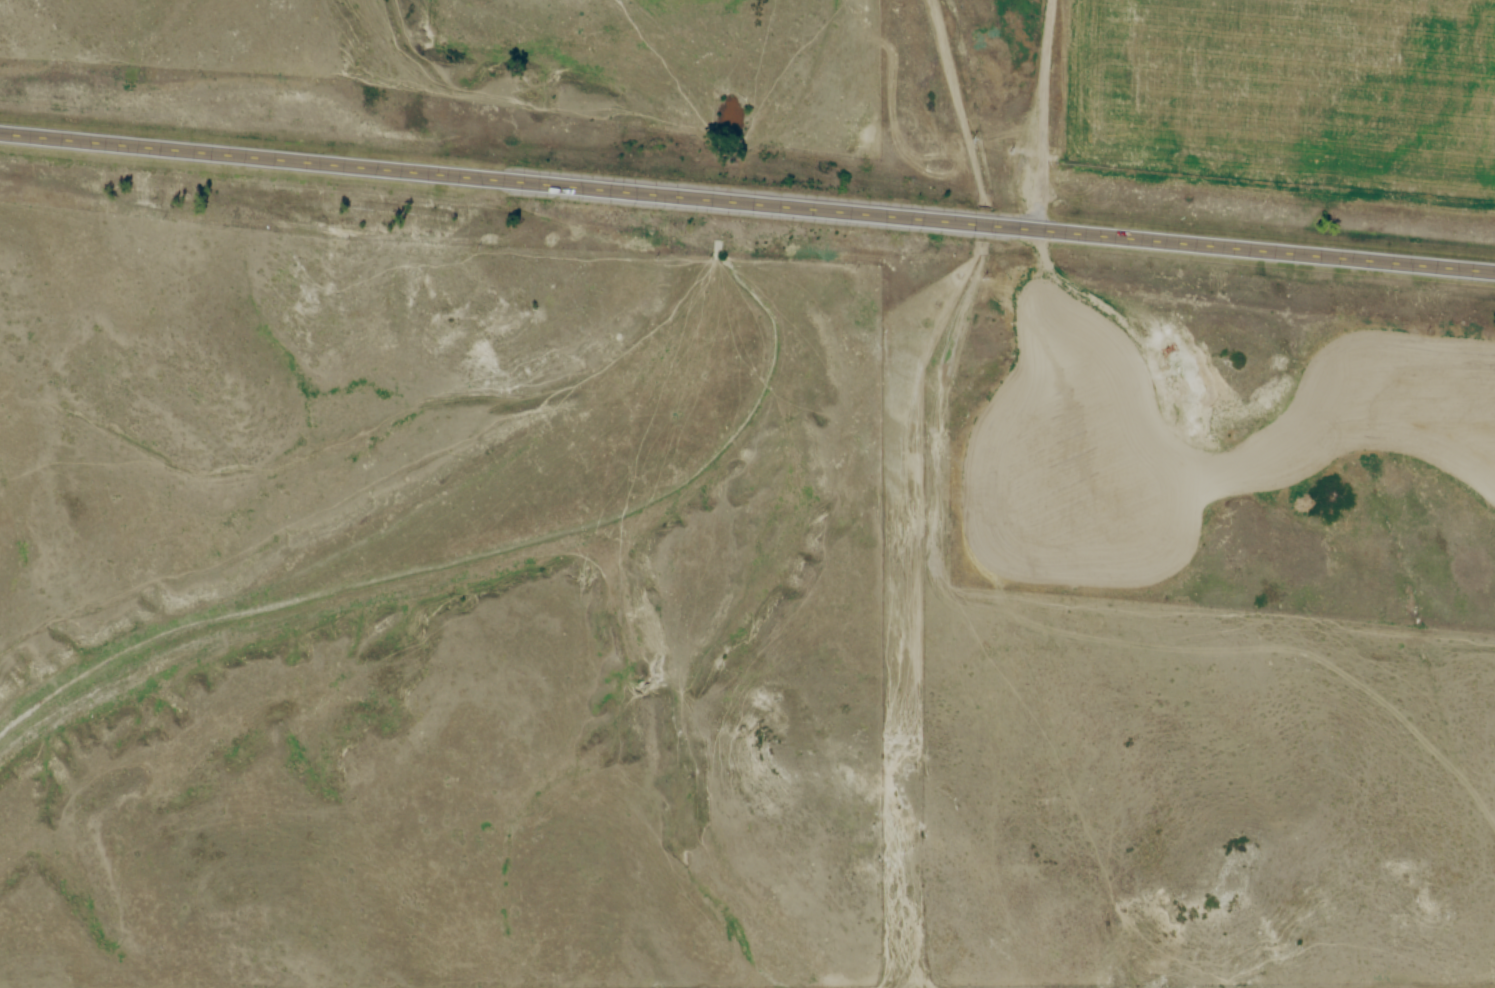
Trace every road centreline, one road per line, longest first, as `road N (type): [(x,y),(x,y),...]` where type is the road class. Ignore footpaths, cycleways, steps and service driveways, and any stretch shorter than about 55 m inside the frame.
road 1 (primary): [(0,135),(1494,273)]

